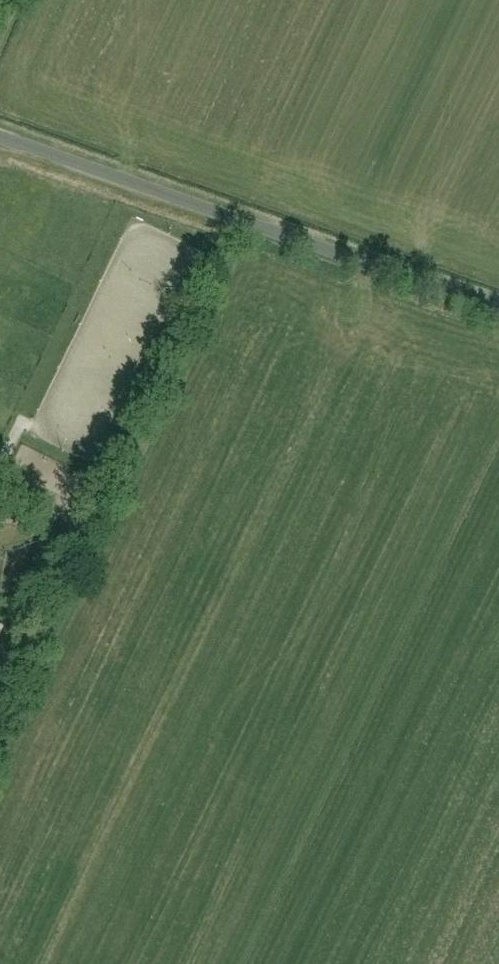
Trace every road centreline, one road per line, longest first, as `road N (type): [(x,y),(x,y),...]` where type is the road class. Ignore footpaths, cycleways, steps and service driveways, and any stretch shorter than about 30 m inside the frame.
road 1 (unclassified): [(498,313),(0,138)]

